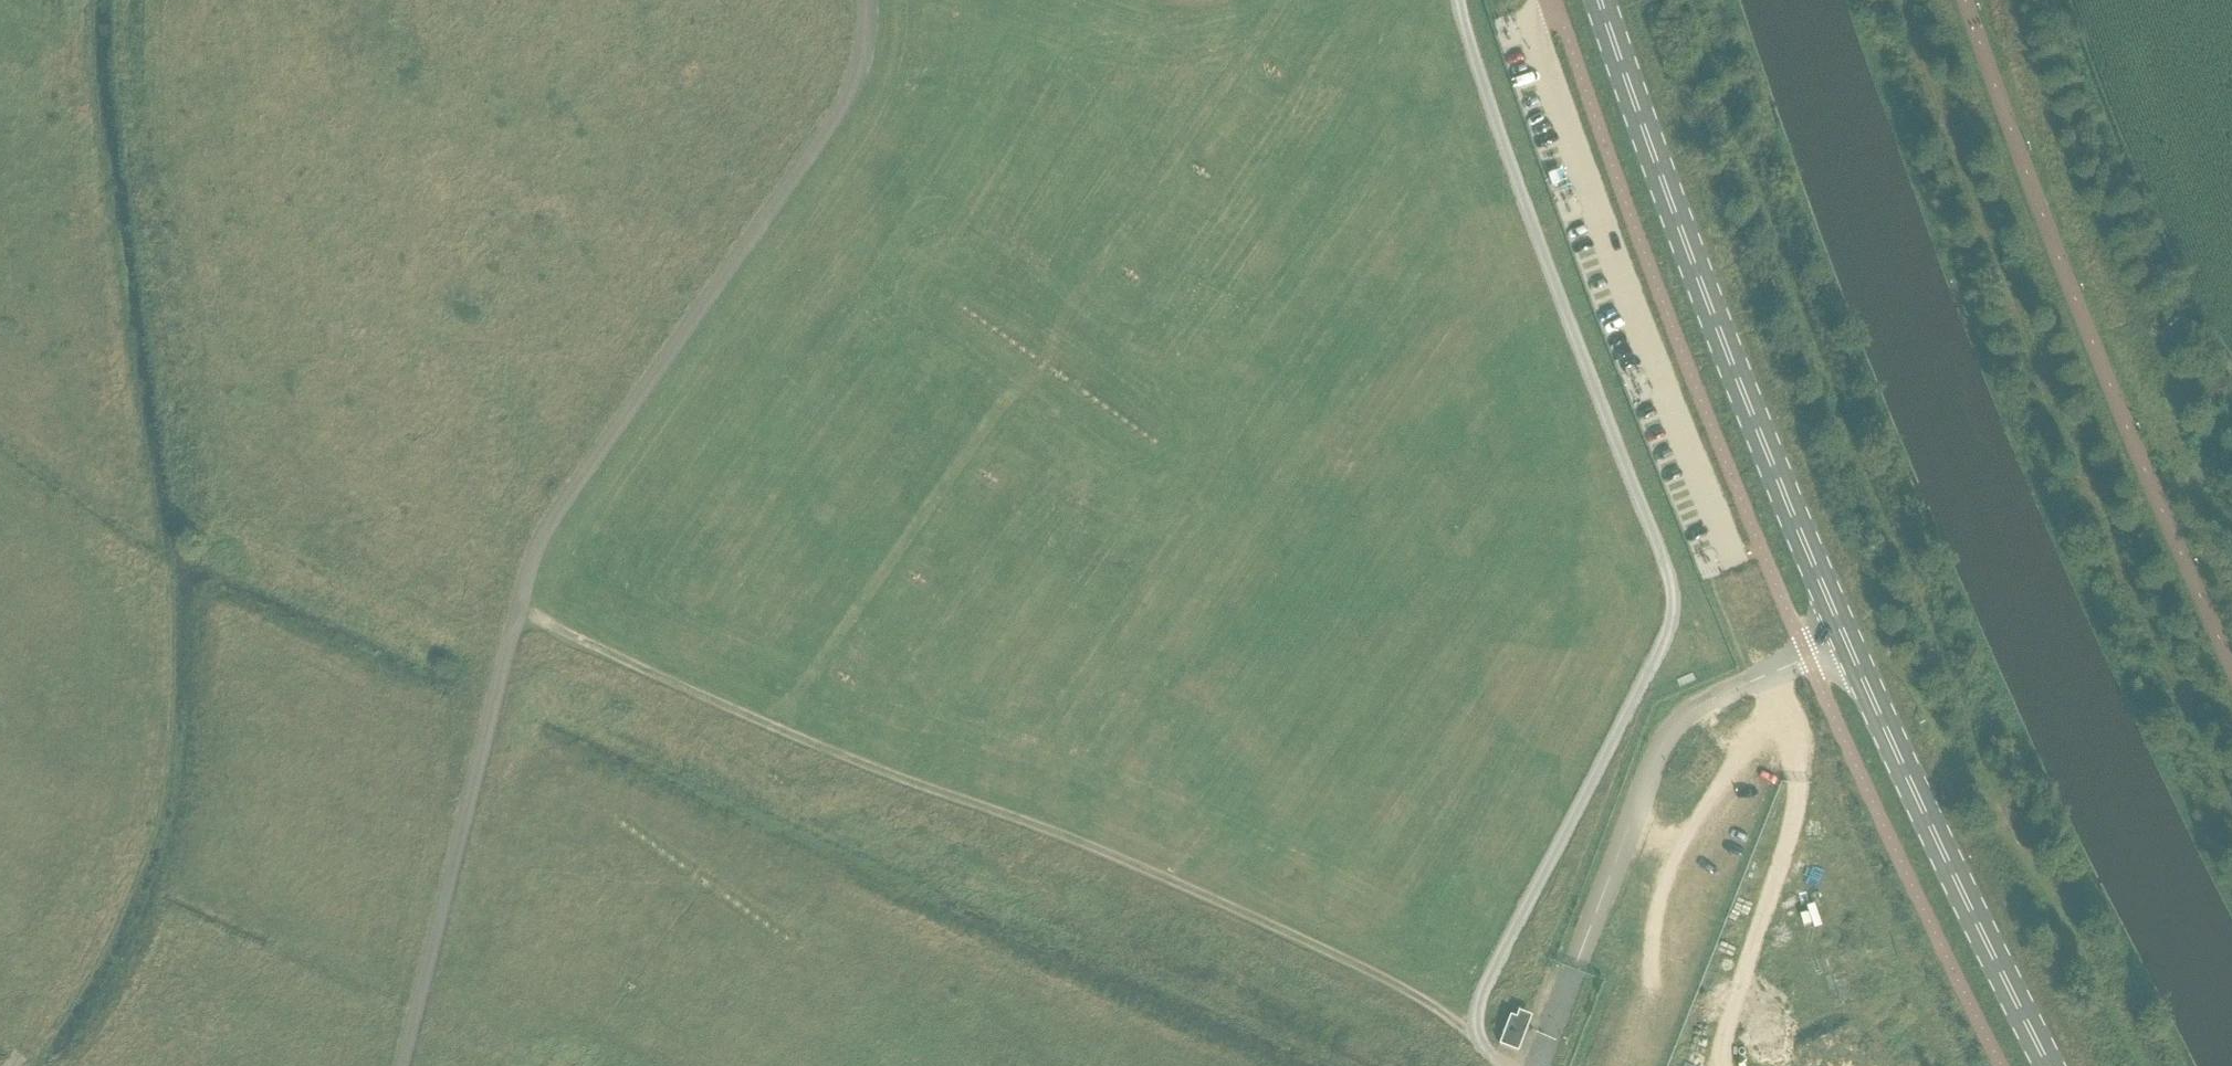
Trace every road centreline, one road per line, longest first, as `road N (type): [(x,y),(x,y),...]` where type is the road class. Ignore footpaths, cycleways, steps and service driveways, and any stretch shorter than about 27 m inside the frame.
road 1 (secondary): [(2050,1065),(1847,642),(1736,377),(1602,0)]
road 2 (track): [(1477,1035),(1364,964),(1028,821),(754,719),(517,609)]

